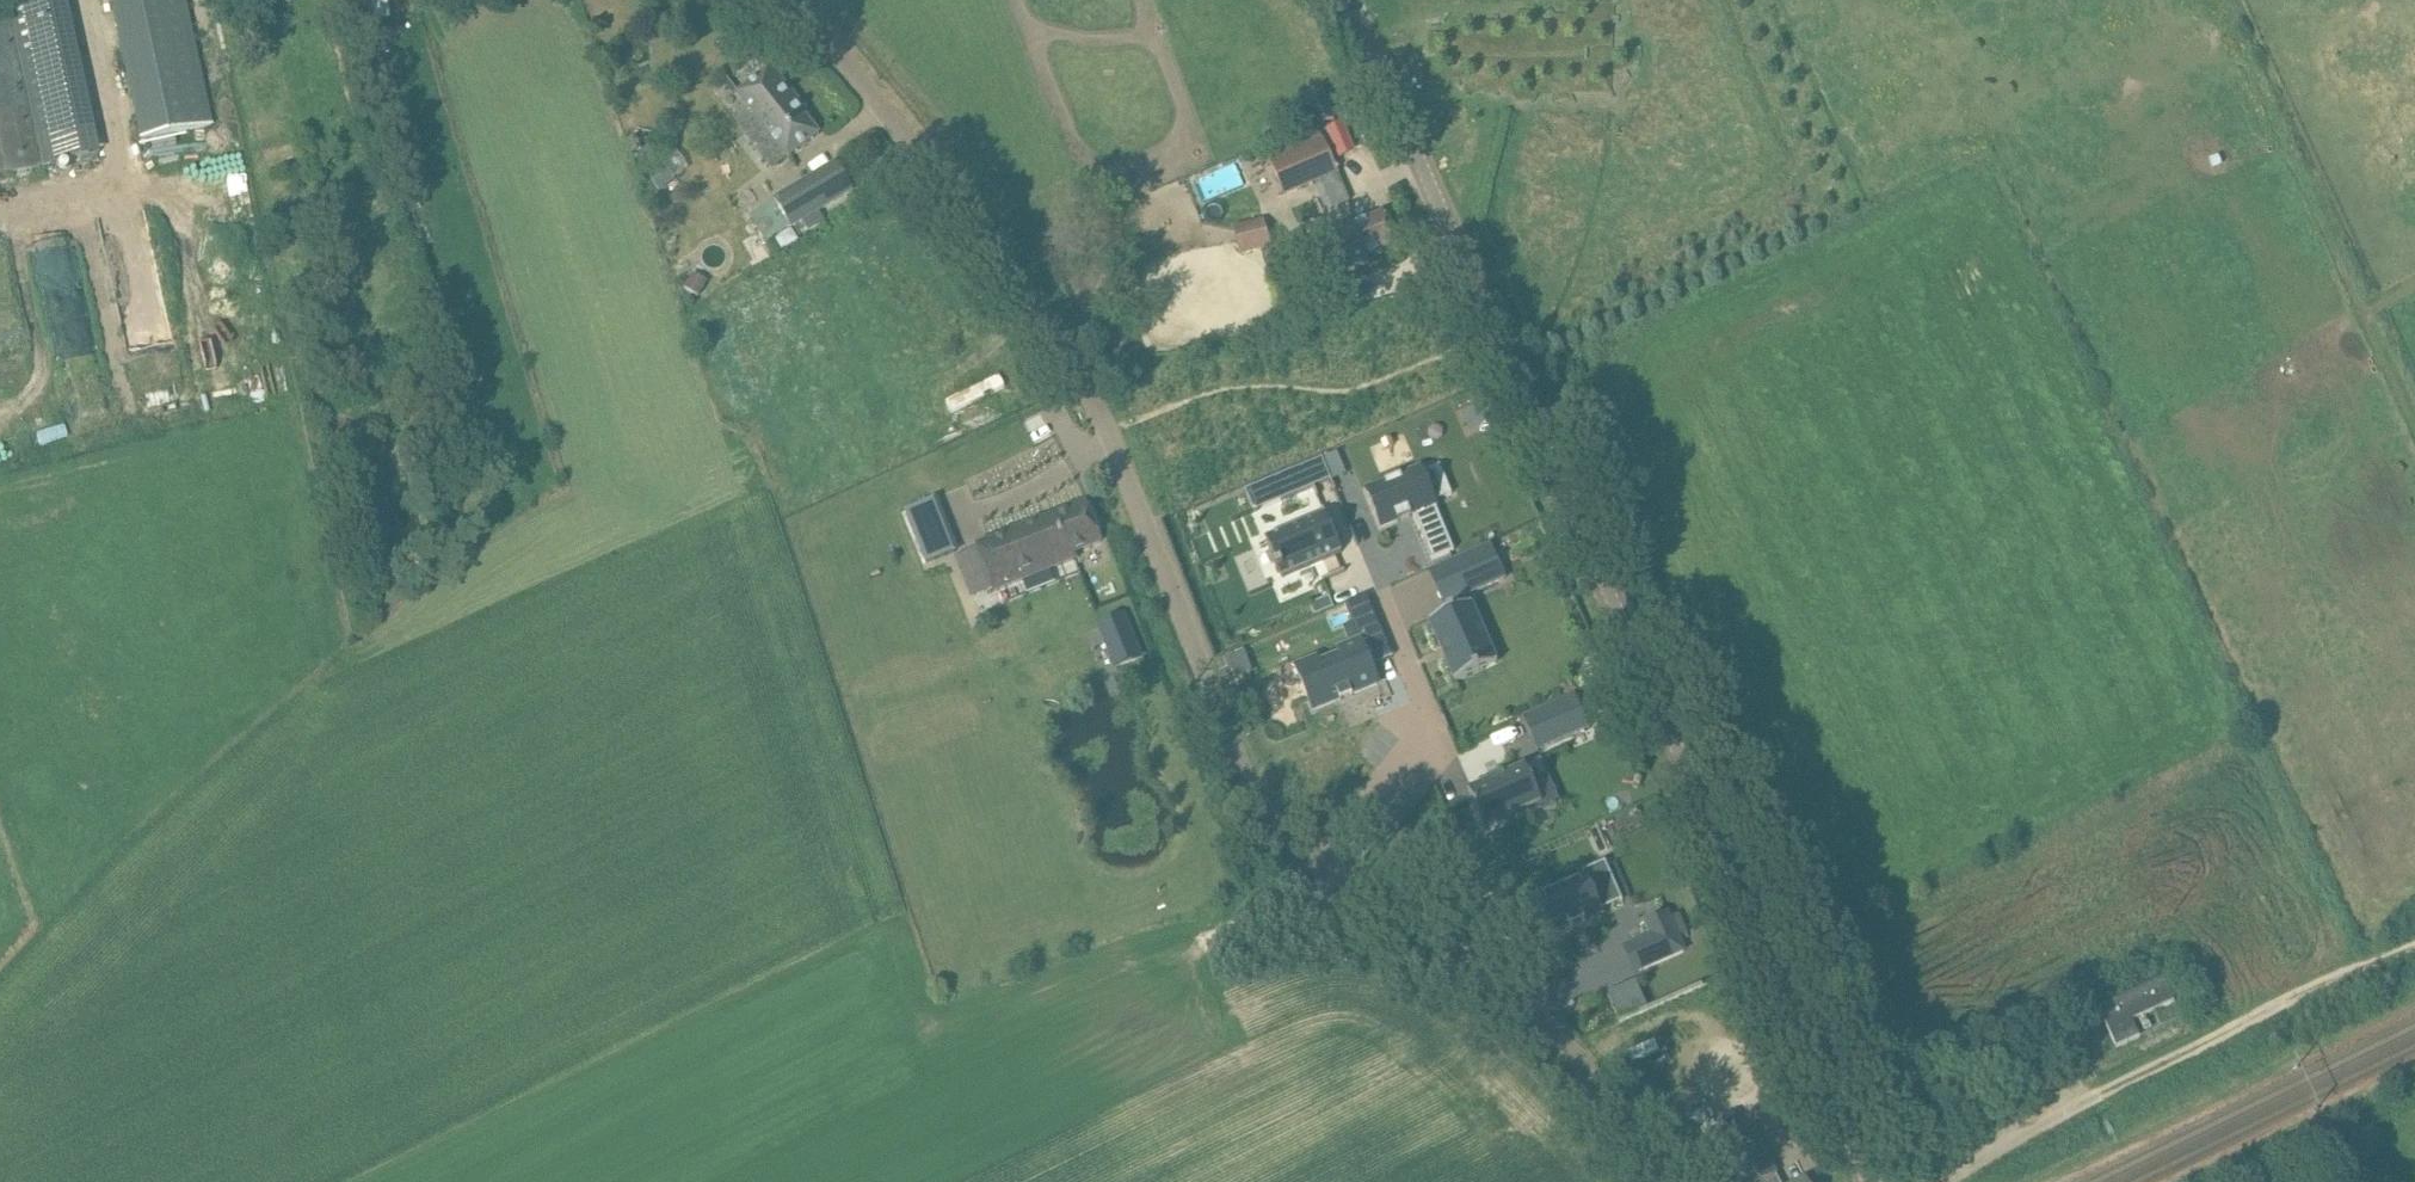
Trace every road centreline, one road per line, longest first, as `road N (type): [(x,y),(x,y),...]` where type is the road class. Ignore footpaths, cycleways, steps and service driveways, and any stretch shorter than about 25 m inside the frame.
road 1 (residential): [(1668,1181),(1497,1011),(1246,795),(1077,375),(933,165),(837,56),(771,0)]
road 2 (tertiary): [(1863,1181),(1352,0)]
road 3 (track): [(1951,1181),(2058,1118),(2414,950)]

